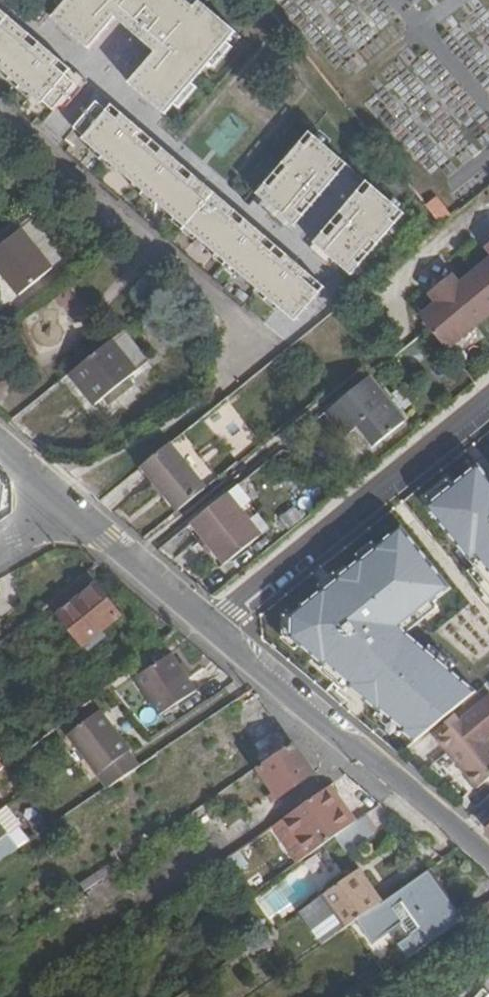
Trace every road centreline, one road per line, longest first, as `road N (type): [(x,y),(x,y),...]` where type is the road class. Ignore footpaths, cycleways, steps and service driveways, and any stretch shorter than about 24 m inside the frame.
road 1 (residential): [(212,627),(488,864)]
road 2 (residential): [(488,401),(212,627)]
road 3 (residential): [(68,504),(212,627)]

